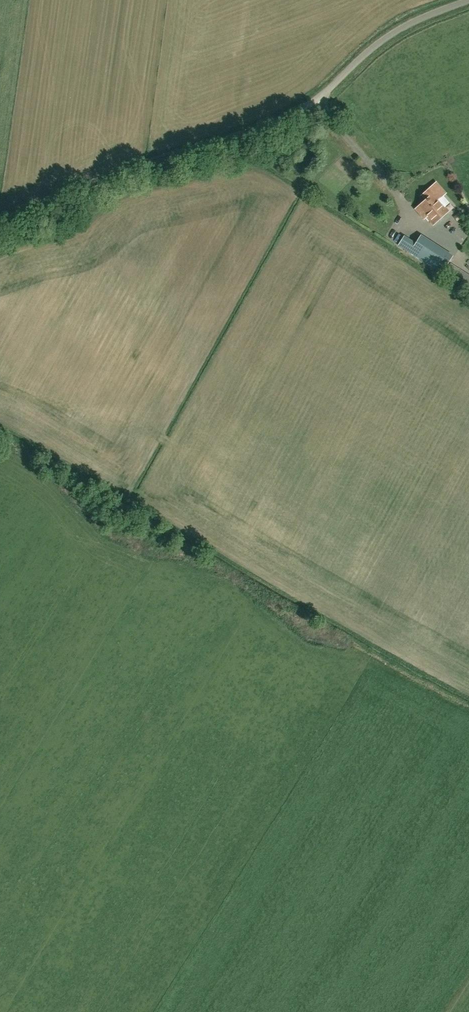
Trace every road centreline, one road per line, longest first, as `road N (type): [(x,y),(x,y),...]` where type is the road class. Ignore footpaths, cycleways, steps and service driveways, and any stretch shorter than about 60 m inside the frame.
road 1 (track): [(317,99),(262,126),(118,171),(0,226)]
road 2 (unclassified): [(317,99),(414,19),(459,0)]

